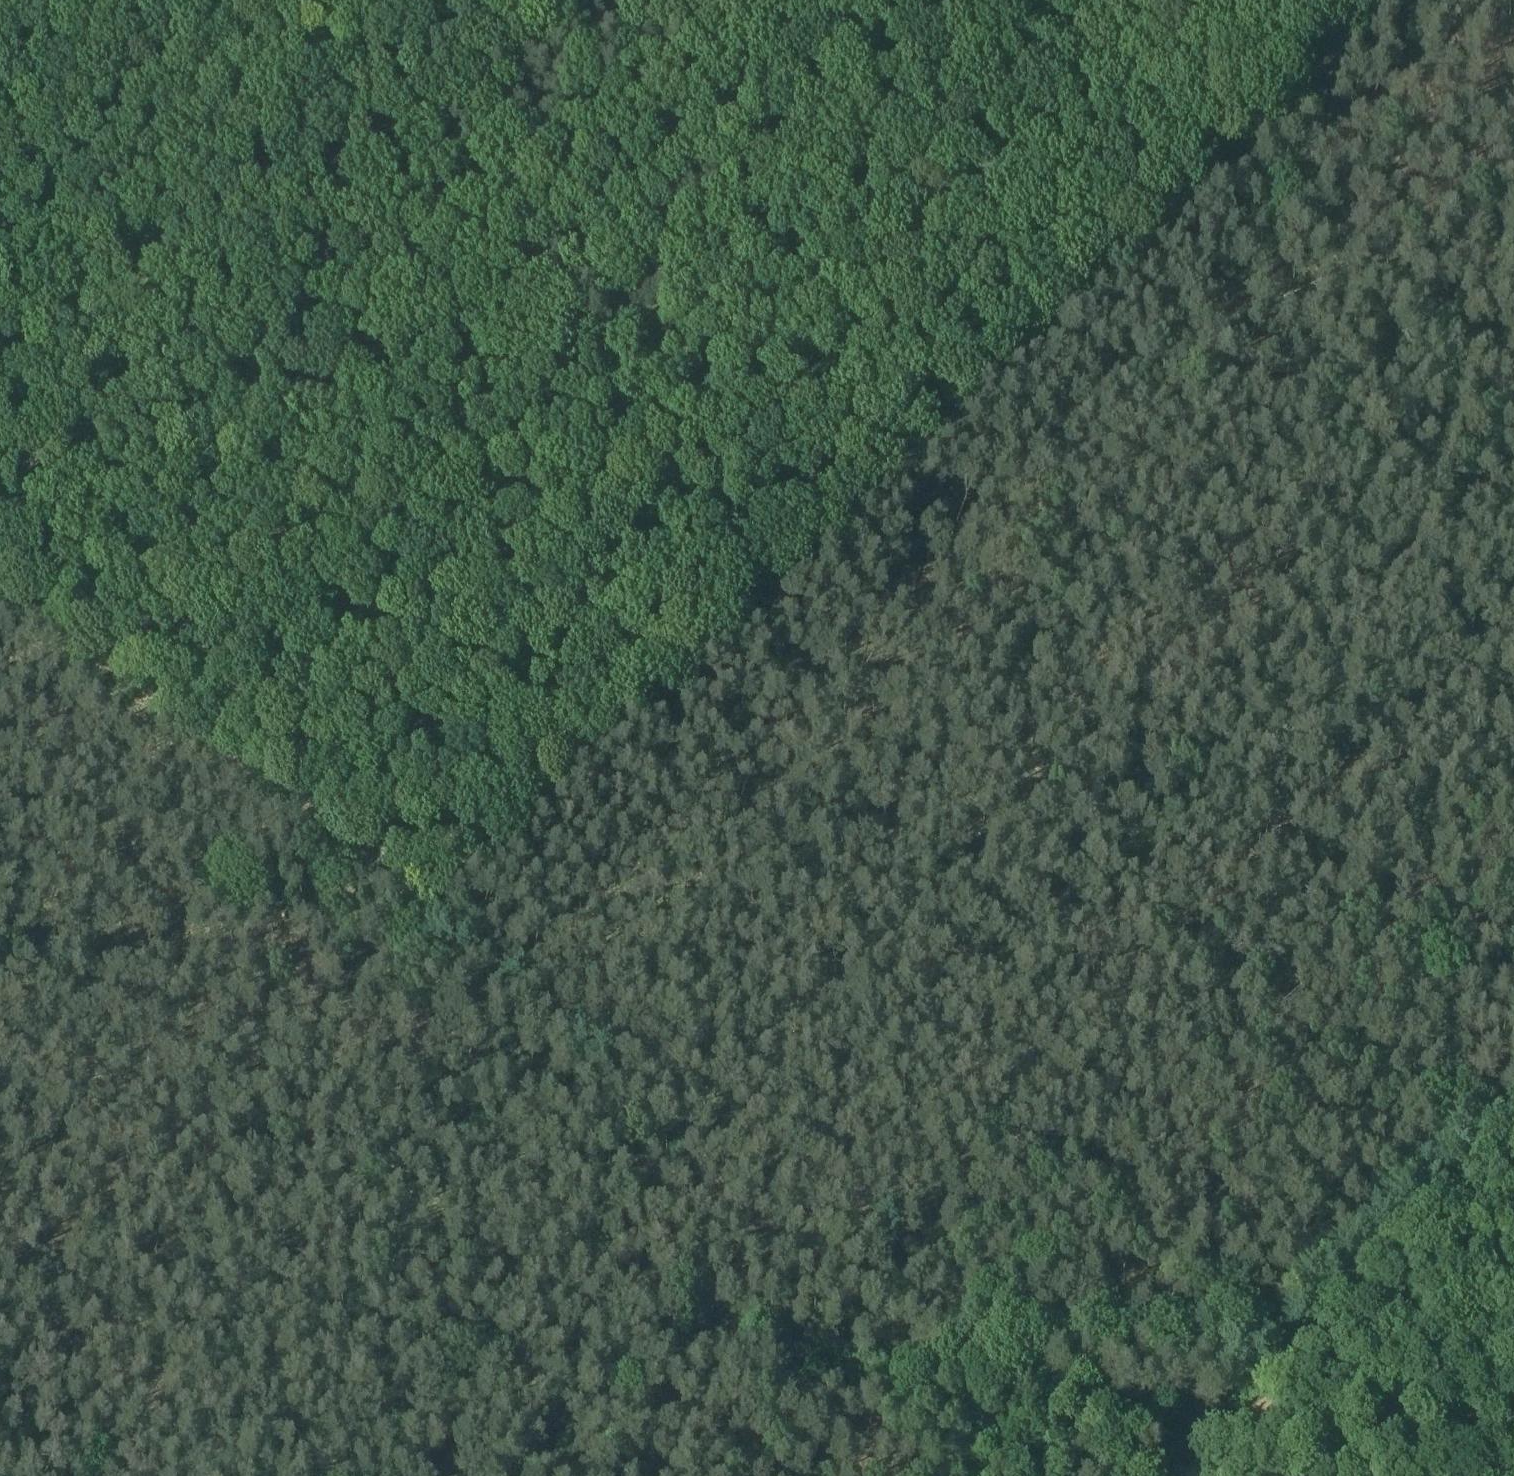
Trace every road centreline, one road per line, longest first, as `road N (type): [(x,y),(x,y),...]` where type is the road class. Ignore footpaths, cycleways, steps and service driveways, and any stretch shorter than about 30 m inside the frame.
road 1 (track): [(0,607),(431,925)]
road 2 (track): [(1189,1475),(1513,1128)]
road 3 (track): [(1513,389),(1233,182)]
road 4 (track): [(1233,182),(992,0)]
road 5 (track): [(1414,0),(1233,182)]

